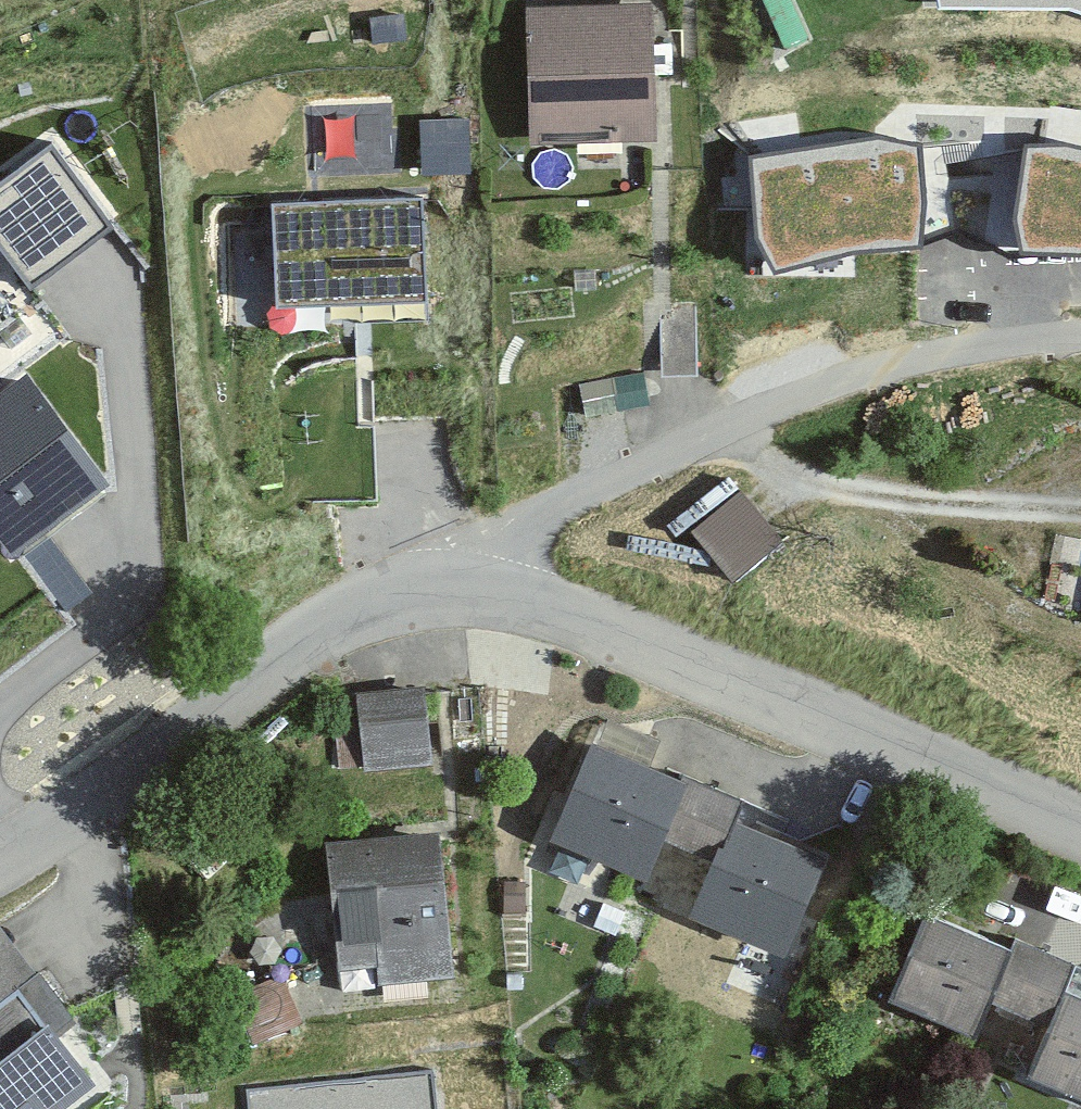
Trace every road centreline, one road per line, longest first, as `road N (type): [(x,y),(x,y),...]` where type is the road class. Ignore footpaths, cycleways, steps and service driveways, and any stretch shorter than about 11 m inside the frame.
road 1 (residential): [(499,593),(563,508),(915,361),(1080,342)]
road 2 (residential): [(1080,808),(986,778),(679,646),(499,593)]
road 3 (residential): [(499,593),(436,594),(388,608),(0,827)]

